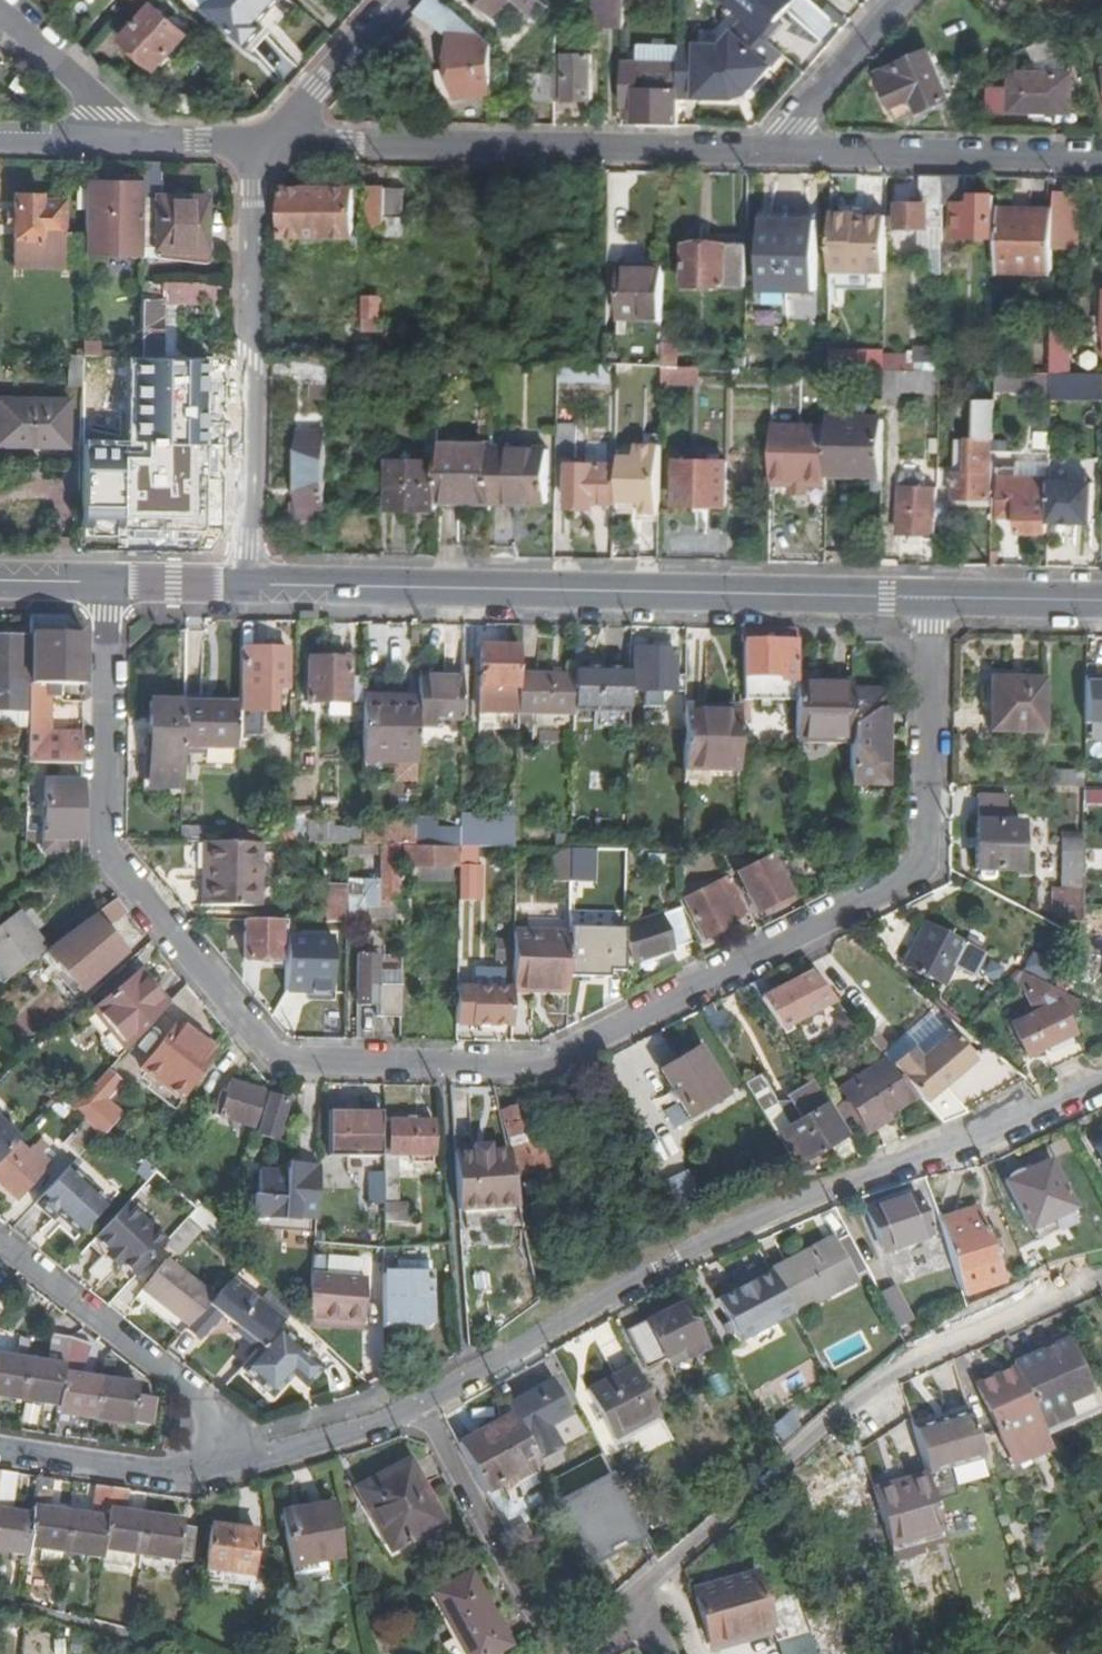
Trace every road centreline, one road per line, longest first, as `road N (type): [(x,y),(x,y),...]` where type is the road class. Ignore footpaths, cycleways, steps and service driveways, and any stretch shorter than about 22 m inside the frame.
road 1 (residential): [(109,584),(108,845),(279,1065),(447,1068),(537,1069),(929,864),(936,597)]
road 2 (residential): [(1101,1073),(797,1198),(592,1294),(419,1404)]
road 3 (secondary): [(245,584),(936,597)]
road 4 (residential): [(642,1591),(877,1381),(1059,1283)]
road 5 (residential): [(268,142),(773,149)]
road 6 (residential): [(245,584),(253,188),(268,142)]
road 7 (residential): [(247,1459),(201,1397),(0,1240)]
road 8 (residential): [(773,149),(1101,154)]
road 9 (residential): [(419,1404),(555,1653)]
road 10 (residential): [(247,1459),(136,1479),(0,1454)]
road 11 (residential): [(773,149),(903,0)]
road 12 (residential): [(399,0),(268,142)]
road 13 (residential): [(419,1404),(371,1426),(247,1459)]
road 14 (residential): [(0,17),(132,139)]
road 15 (secondary): [(936,597),(1101,601)]
road 16 (residential): [(132,139),(268,142)]
road 17 (secondary): [(109,584),(245,584)]
road 18 (residential): [(0,137),(132,139)]

